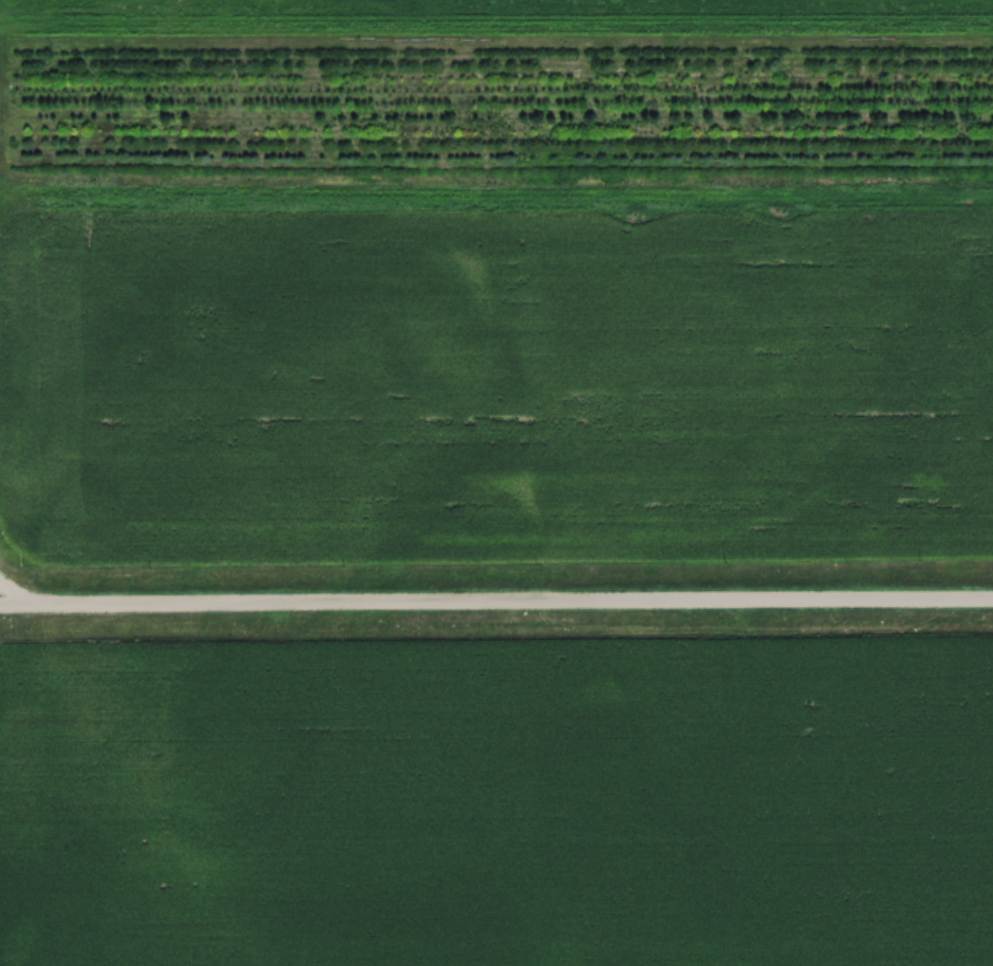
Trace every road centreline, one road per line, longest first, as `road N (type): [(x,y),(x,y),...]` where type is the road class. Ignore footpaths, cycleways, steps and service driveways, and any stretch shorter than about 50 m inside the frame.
road 1 (residential): [(0,600),(992,593)]

